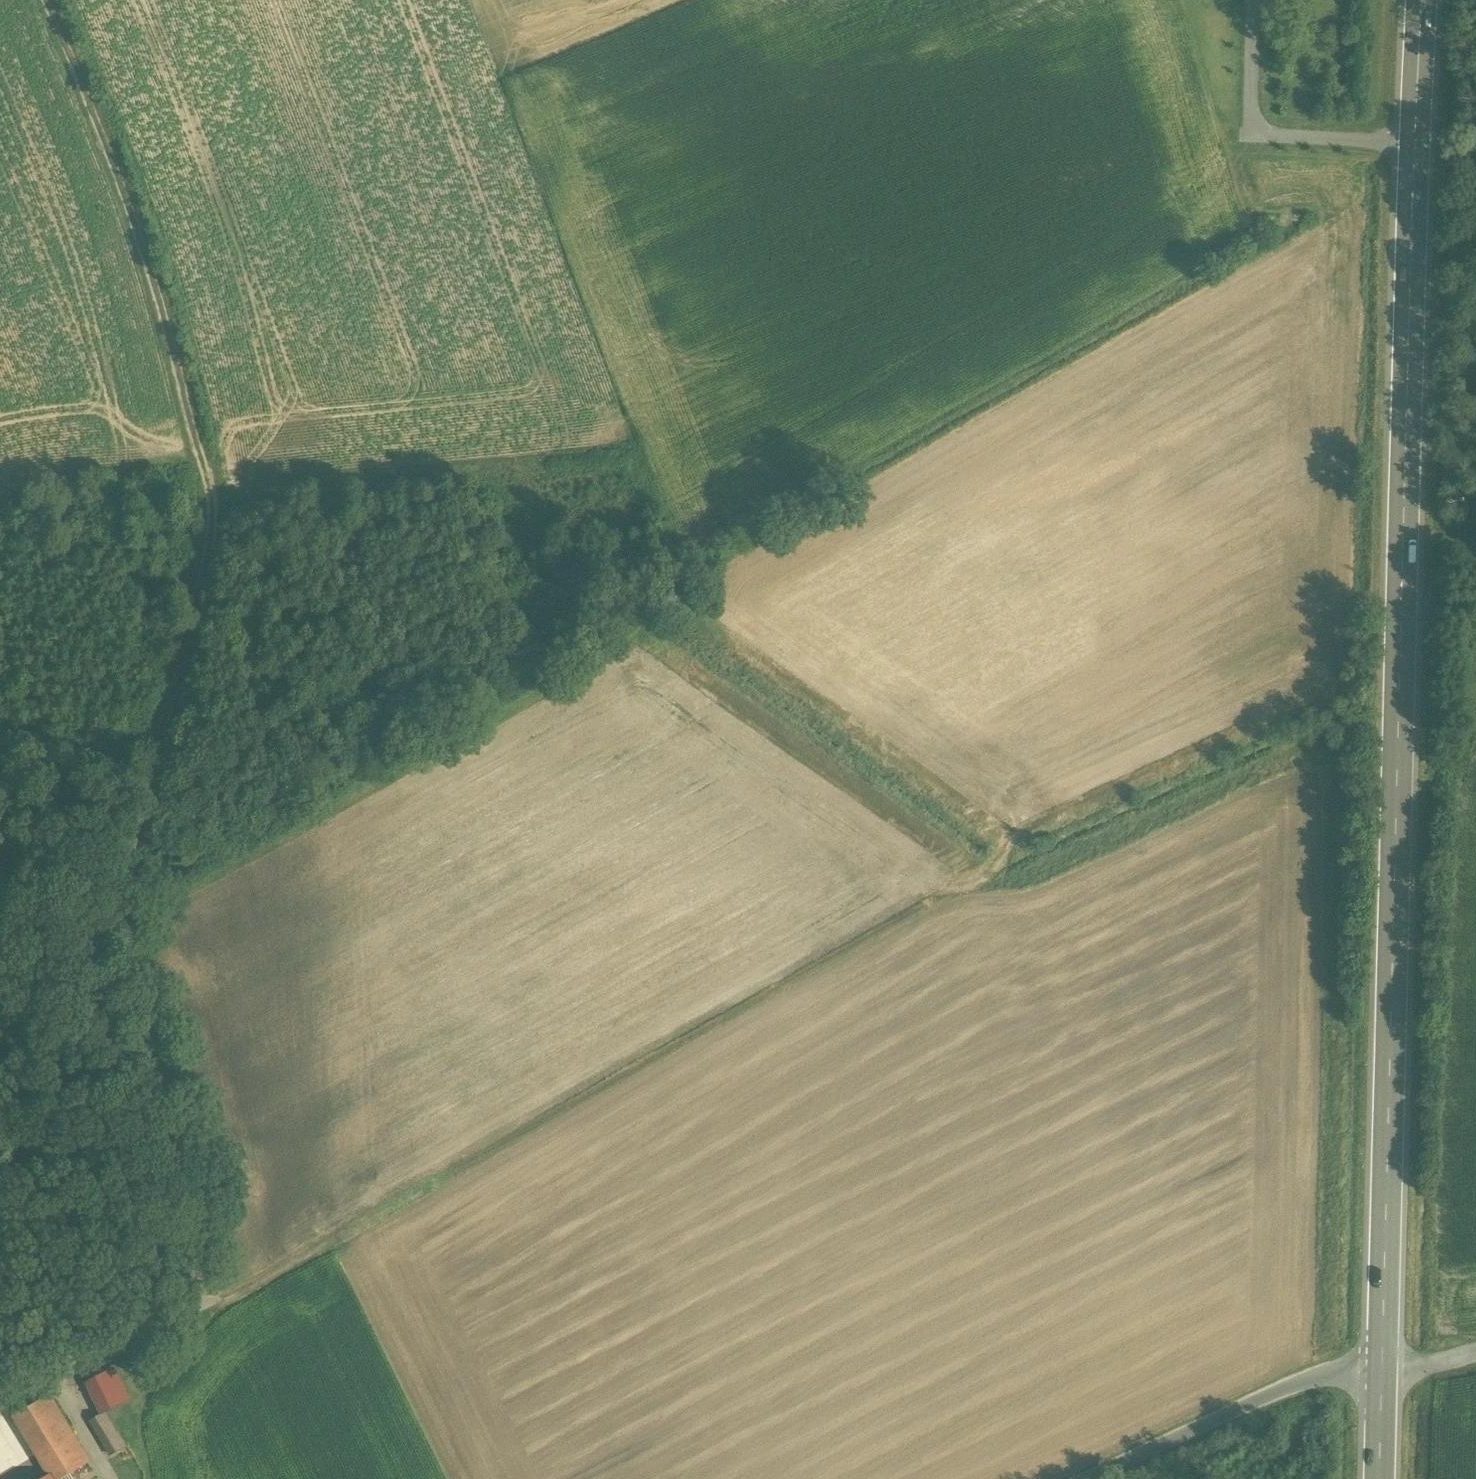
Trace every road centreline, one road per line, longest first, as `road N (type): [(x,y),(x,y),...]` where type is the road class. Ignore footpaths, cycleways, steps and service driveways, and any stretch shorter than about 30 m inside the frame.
road 1 (secondary): [(1423,0),(1382,1371)]
road 2 (unclassified): [(1382,1371),(1311,1379),(1101,1478)]
road 3 (unclassified): [(0,1396),(209,1306)]

